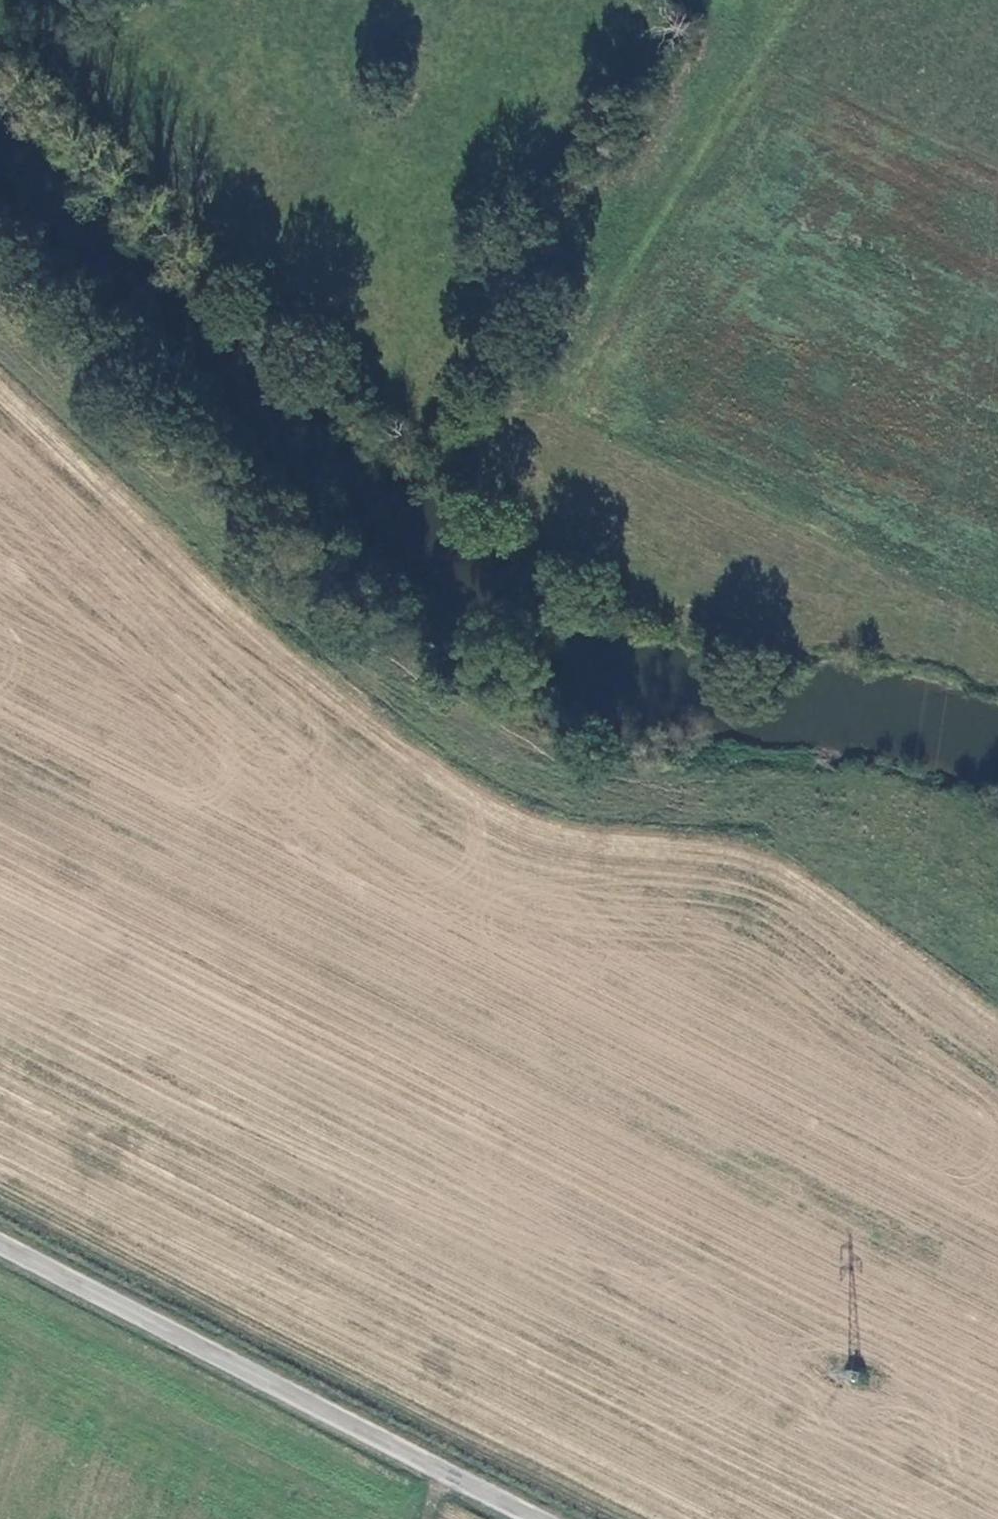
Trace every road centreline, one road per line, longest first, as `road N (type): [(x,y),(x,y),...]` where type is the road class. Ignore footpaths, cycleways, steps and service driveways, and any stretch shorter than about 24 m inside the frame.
road 1 (tertiary): [(550,1518),(0,1239)]

